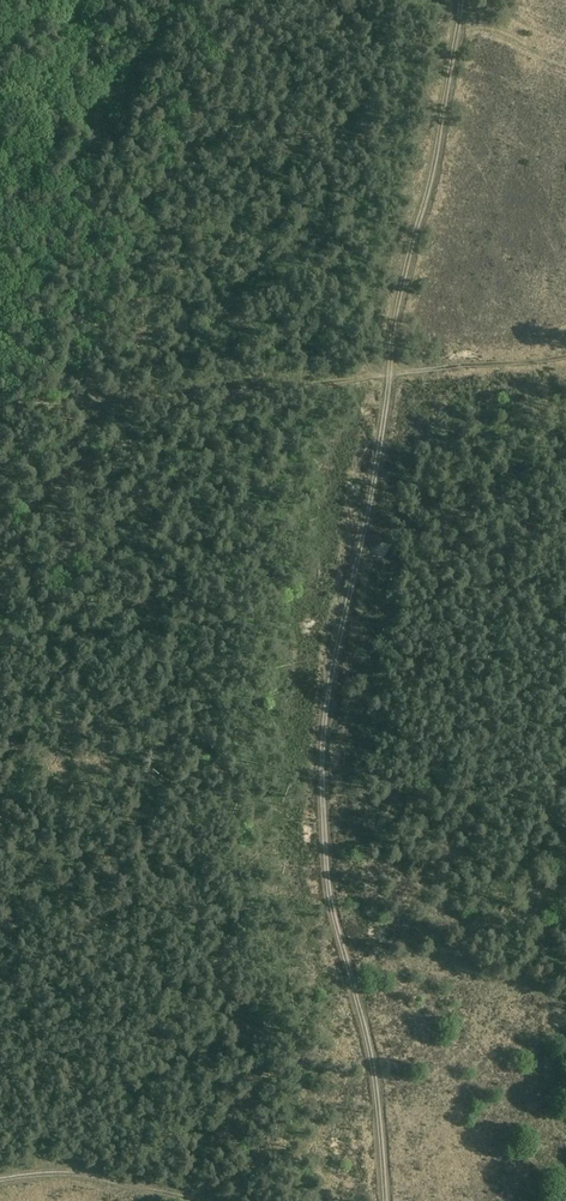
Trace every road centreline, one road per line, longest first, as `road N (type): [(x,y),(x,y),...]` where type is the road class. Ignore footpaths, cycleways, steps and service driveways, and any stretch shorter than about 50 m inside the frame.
road 1 (track): [(461,0),(432,188),(387,370),(320,741),(326,878),(366,1031),(384,1200)]
road 2 (track): [(0,399),(51,407),(565,350)]
road 3 (track): [(0,1180),(77,1175),(198,1200)]

